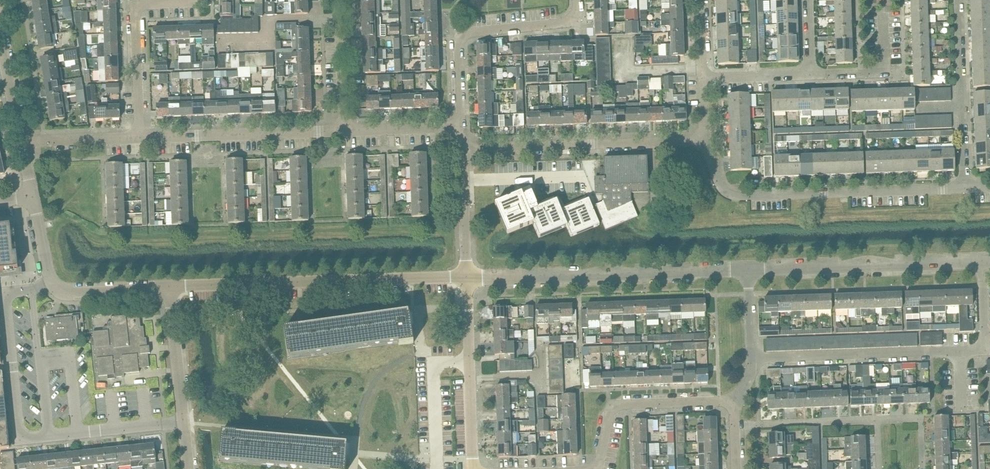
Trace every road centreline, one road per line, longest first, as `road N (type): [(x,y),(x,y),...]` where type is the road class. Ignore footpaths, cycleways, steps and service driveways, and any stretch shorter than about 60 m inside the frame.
road 1 (residential): [(169,286),(466,277)]
road 2 (residential): [(965,189),(730,194),(705,140)]
road 3 (residential): [(466,277),(748,268)]
road 4 (residential): [(462,148),(705,140)]
road 5 (residential): [(748,268),(989,260)]
road 6 (residential): [(462,128),(462,36),(569,20),(577,0)]
road 7 (residential): [(140,137),(344,131)]
road 8 (residential): [(32,292),(5,294),(17,426),(30,438),(48,436)]
road 9 (residential): [(473,468),(466,277)]
road 10 (residential): [(965,189),(958,0)]
road 11 (residential): [(140,137),(136,13),(146,3),(193,0)]
road 12 (residential): [(592,468),(608,417),(622,404),(733,400)]
road 13 (residential): [(733,400),(751,375),(748,268)]
road 14 (residential): [(183,422),(169,286)]
road 15 (residential): [(183,422),(48,436)]
road 16 (residential): [(344,131),(339,0)]
road 17 (residential): [(466,277),(462,148)]
road 18 (residential): [(810,74),(880,70),(882,12)]
road 19 (residential): [(51,281),(71,292),(169,286)]

